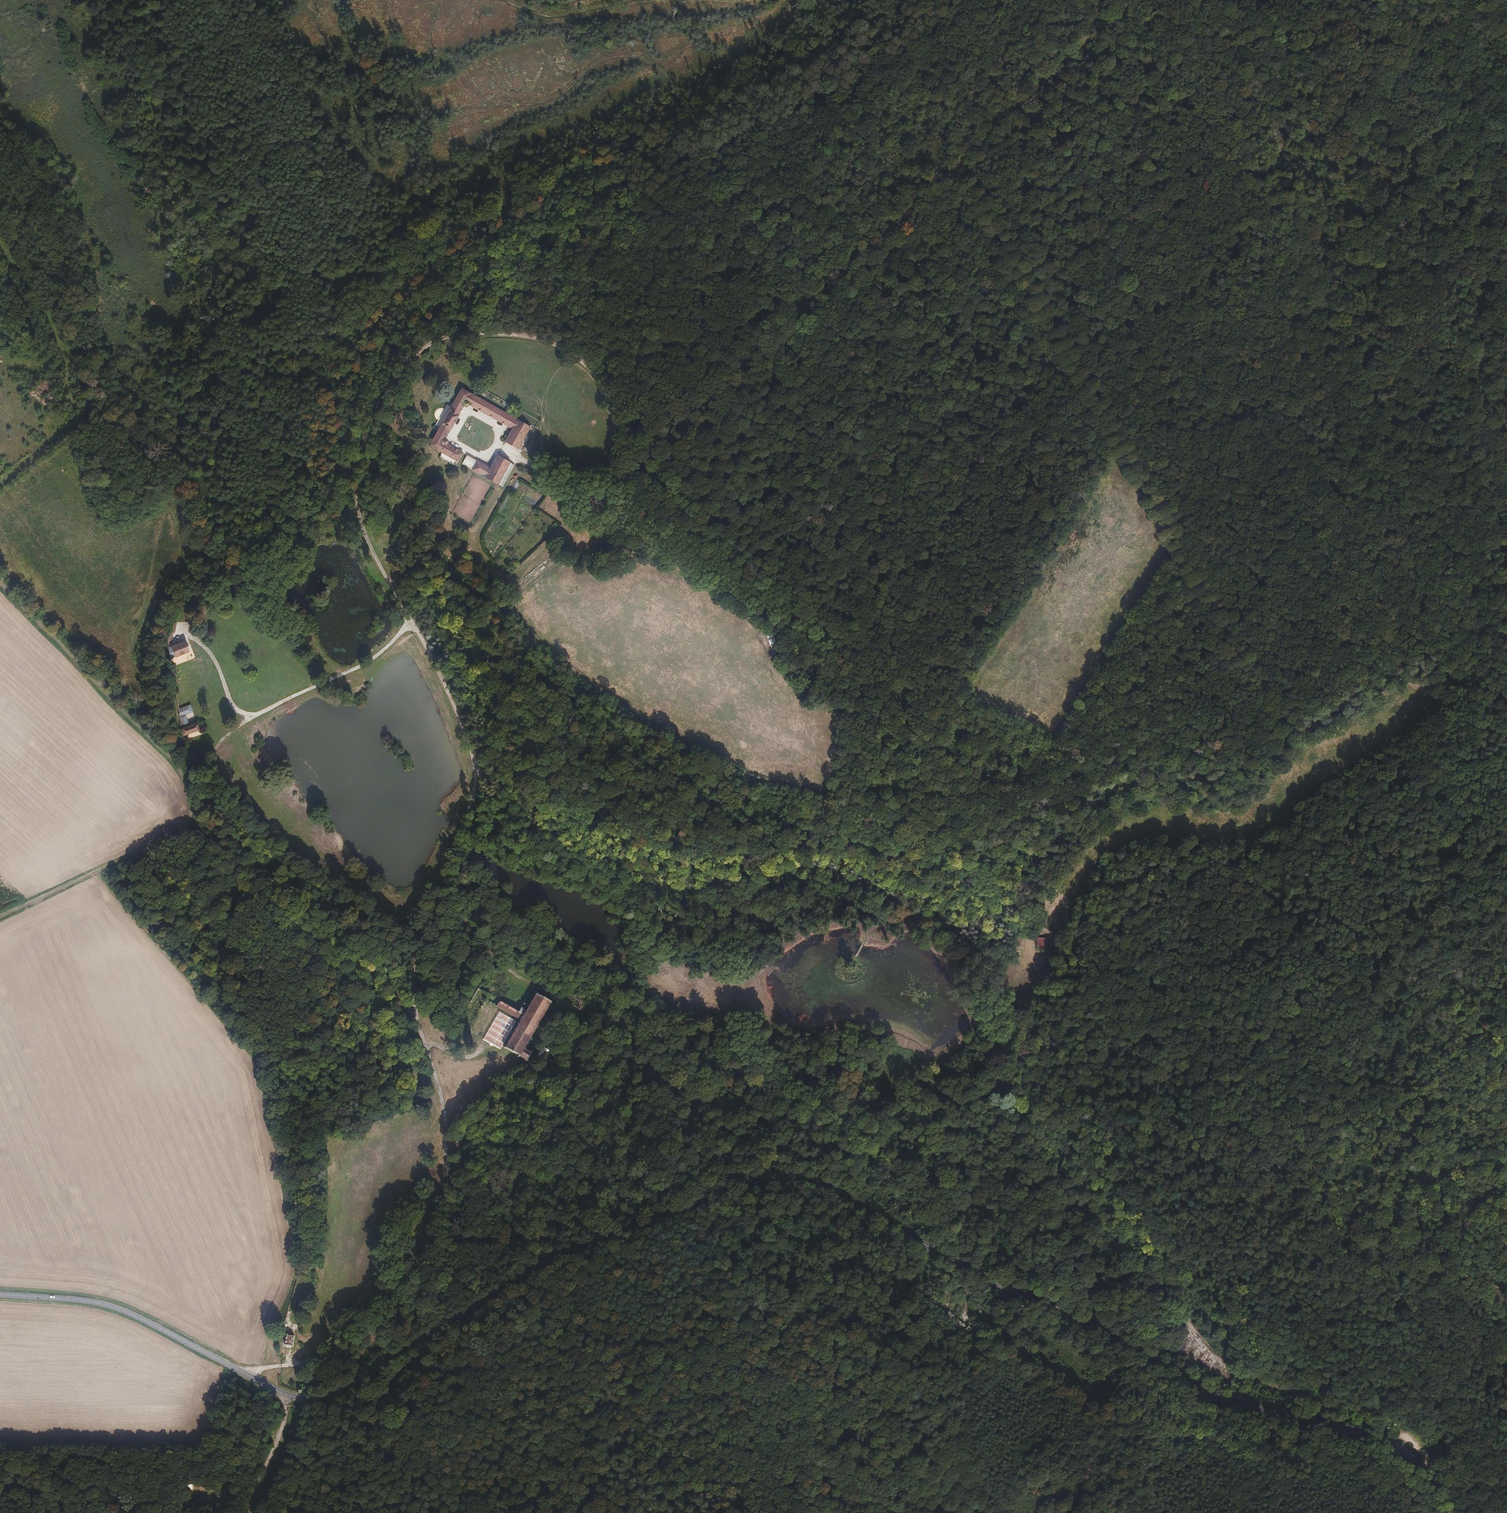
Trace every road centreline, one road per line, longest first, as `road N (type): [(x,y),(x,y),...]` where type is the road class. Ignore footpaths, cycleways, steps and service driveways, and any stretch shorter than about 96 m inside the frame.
road 1 (track): [(262,1369),(336,1354),(387,1320),(431,1236),(447,1160),(440,1078),(414,1002),(430,900),(468,812),(477,766),(443,679),(360,520),(360,453),(391,387),(421,349),(451,337),(524,336),(562,347),(603,386),(616,425),(613,470),(592,499),(1130,0)]
road 2 (tertiary): [(0,1294),(113,1307),(283,1392),(322,1397),(547,1261),(774,1174),(800,1176),(1165,1368),(1408,1452),(1450,1512)]
road 3 (track): [(1146,0),(1189,275),(878,639),(860,650),(838,791),(1000,793),(1125,756),(1215,757),(1266,741)]
road 4 (track): [(498,446),(1075,772),(1465,392)]
road 5 (track): [(477,766),(542,841),(670,903),(702,910),(790,884),(839,881),(930,923),(983,970),(1004,1006),(1017,1109),(1065,1193),(1179,1302),(1237,1380),(1344,1413)]
road 6 (track): [(1253,679),(953,164),(1465,392)]
road 7 (track): [(184,774),(167,618),(183,598),(322,508),(338,480),(351,402),(411,304),(444,267),(891,0)]
road 8 (track): [(124,8),(225,409),(157,528),(122,667),(184,774)]
road 9 (track): [(408,614),(376,659),(251,716),(212,745),(206,775),(236,840),(377,964),(423,1036),(461,1054),(485,1047)]
road 10 (track): [(451,337),(510,268),(965,0)]
road 11 (track): [(97,870),(262,1084),(293,1284),(262,1369),(250,1374)]
road 12 (track): [(827,1512),(766,1458),(720,1431),(335,1438)]
road 13 (track): [(1189,275),(1387,46)]
road 14 (track): [(0,915),(183,829),(193,809),(184,774)]
road 15 (track): [(953,164),(923,338)]
road 16 (track): [(274,1447),(335,1438),(375,1386),(377,1367)]
road 17 (track): [(505,0),(547,17),(631,0)]
road 18 (track): [(251,716),(230,702),(209,651),(177,626)]

